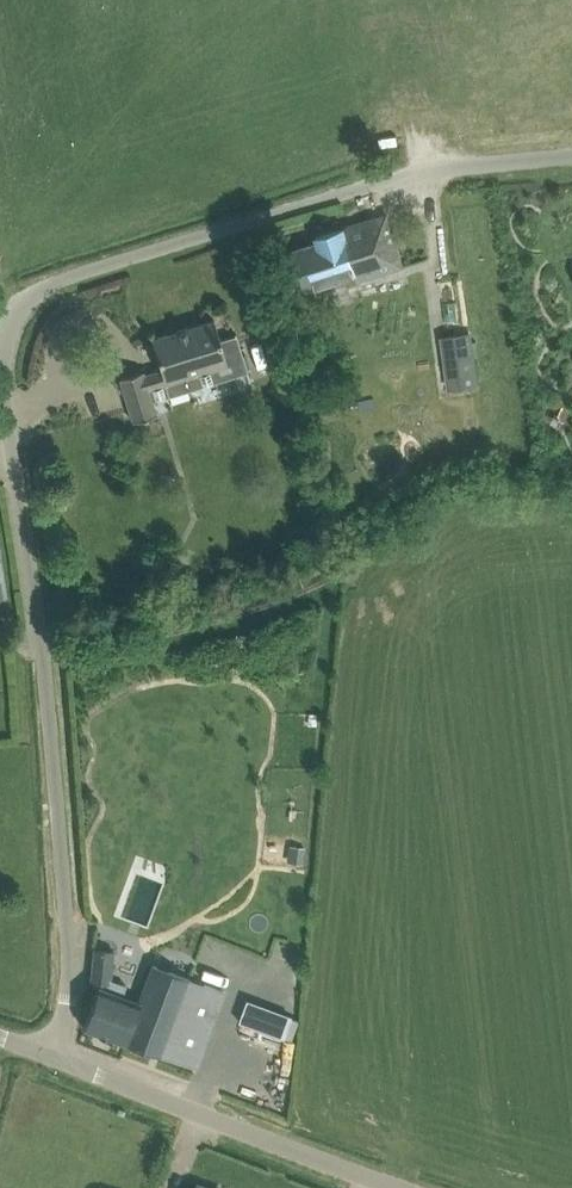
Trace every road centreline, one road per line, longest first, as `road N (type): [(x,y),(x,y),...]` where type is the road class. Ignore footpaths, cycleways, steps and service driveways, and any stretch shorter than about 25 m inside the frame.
road 1 (unclassified): [(52,1057),(69,994),(70,949),(41,635),(4,393),(6,348),(19,309),(63,279),(367,187),(449,167),(571,154)]
road 2 (unclassified): [(398,1187),(52,1057)]

